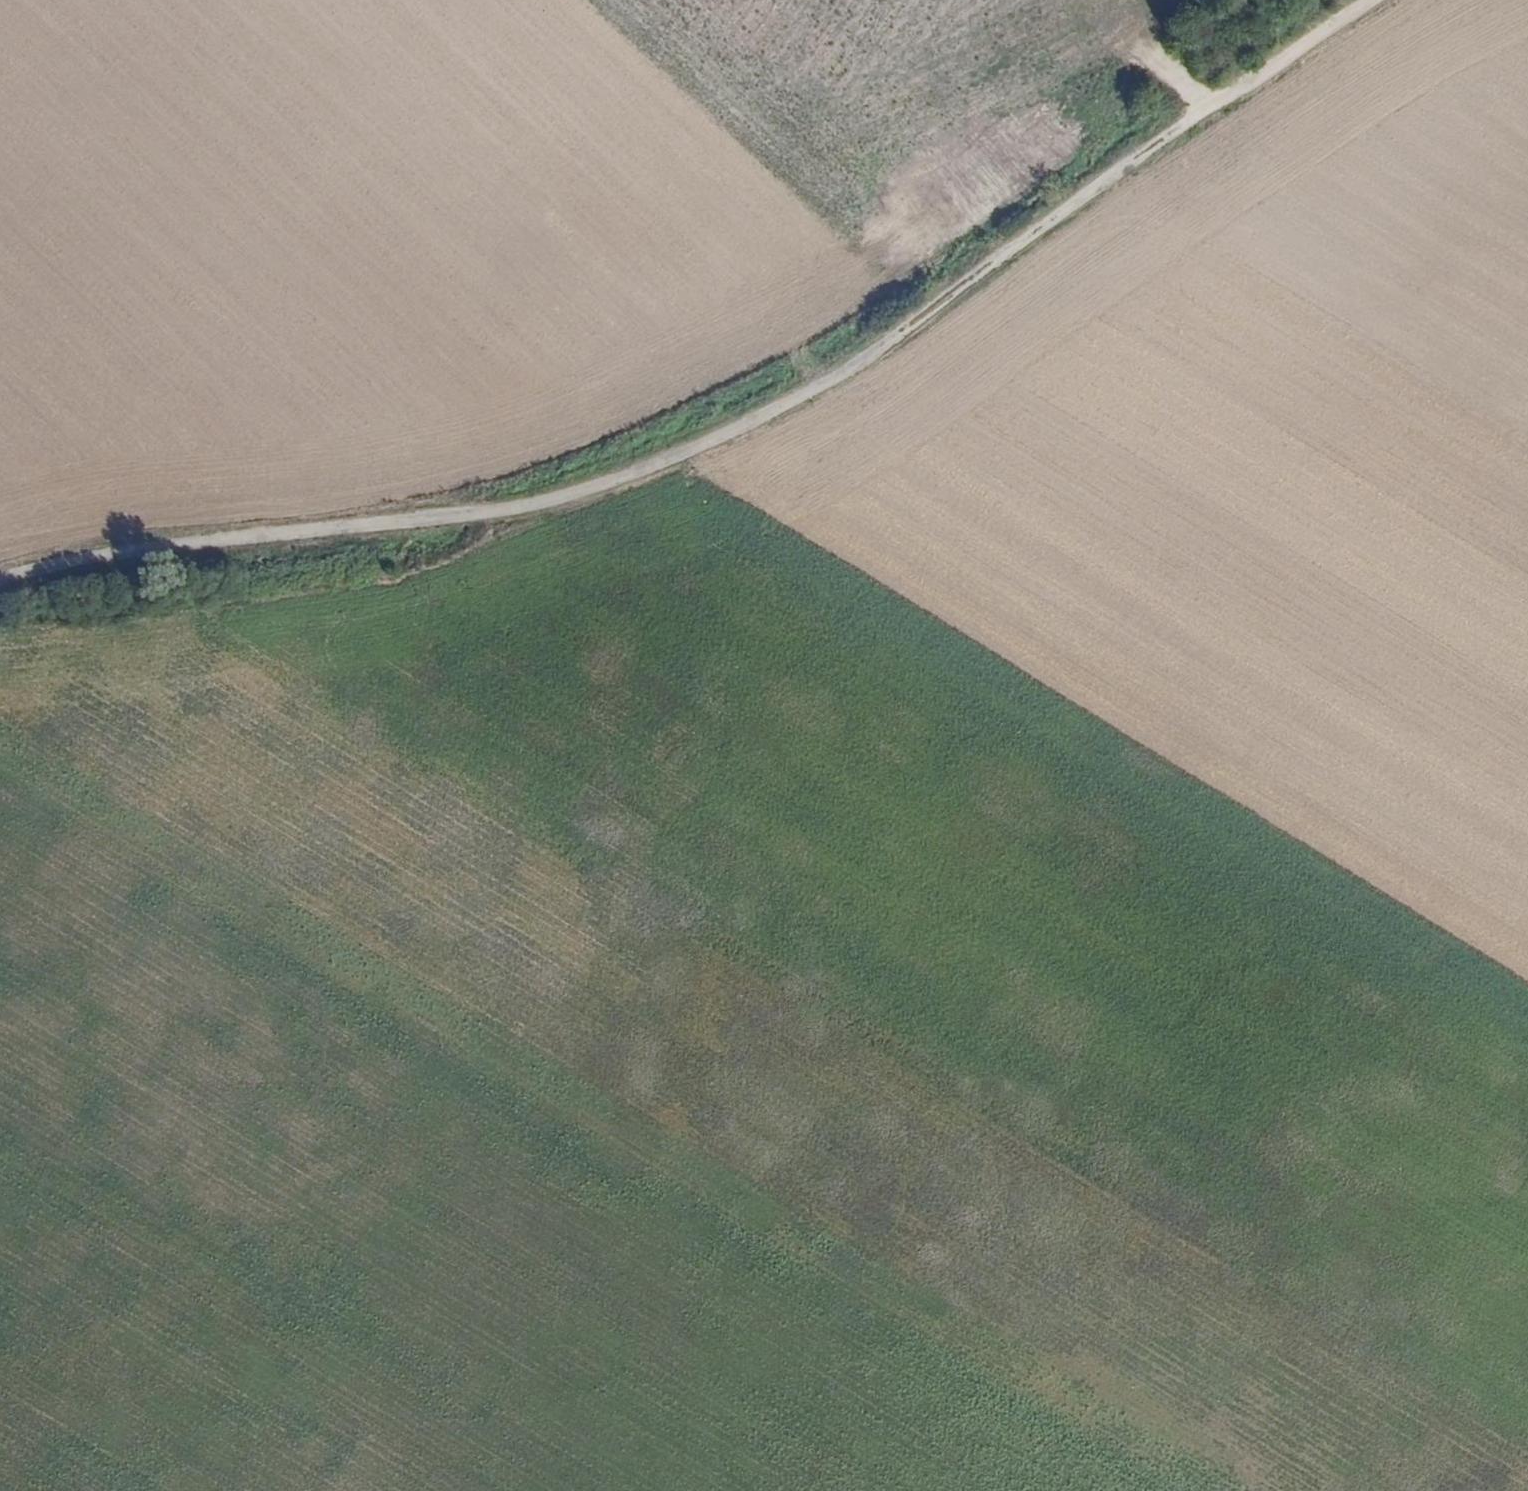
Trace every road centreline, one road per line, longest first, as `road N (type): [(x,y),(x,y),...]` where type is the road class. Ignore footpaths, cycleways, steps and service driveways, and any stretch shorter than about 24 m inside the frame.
road 1 (track): [(1374,0),(846,371),(723,437),(592,492),(519,511),(157,553),(0,589)]

